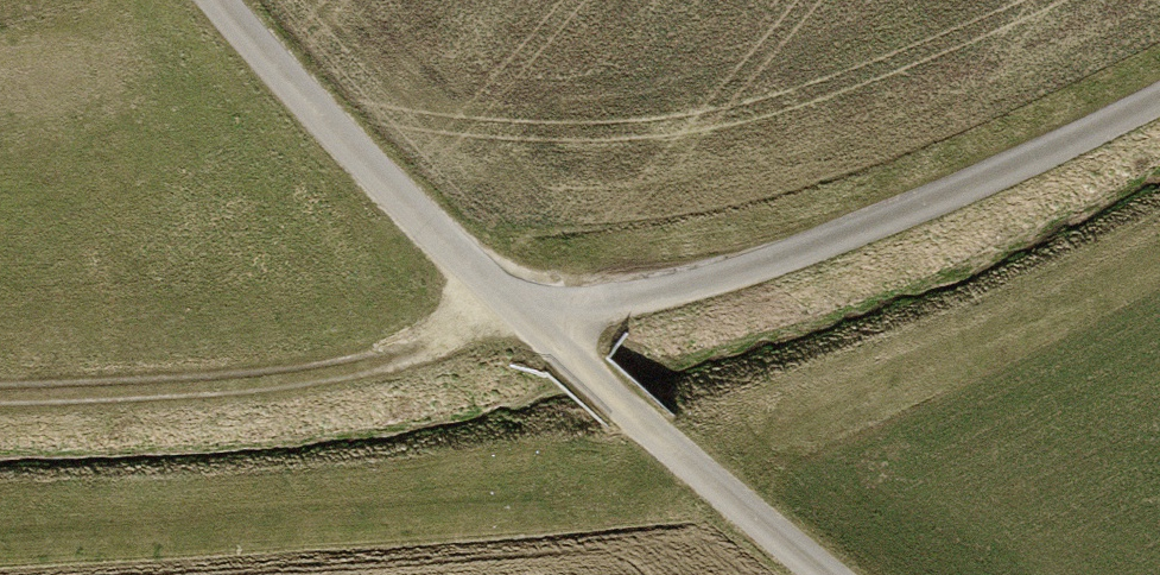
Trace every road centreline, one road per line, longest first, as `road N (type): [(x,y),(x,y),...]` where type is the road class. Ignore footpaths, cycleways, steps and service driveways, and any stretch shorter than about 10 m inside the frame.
road 1 (track): [(1159,98),(846,234),(679,286),(524,314),(343,368),(213,385),(0,393)]
road 2 (track): [(221,0),(291,85),(564,353),(832,574)]

